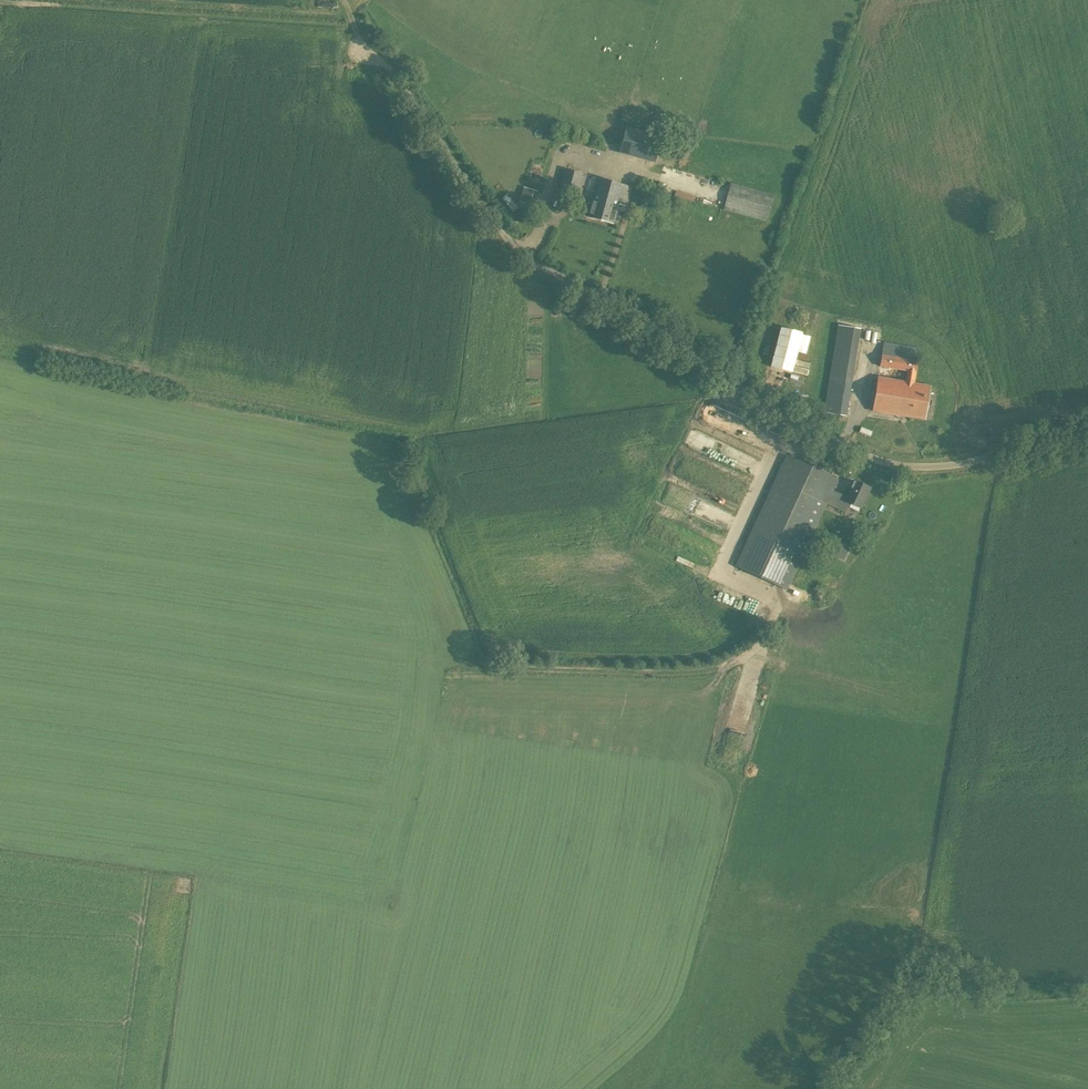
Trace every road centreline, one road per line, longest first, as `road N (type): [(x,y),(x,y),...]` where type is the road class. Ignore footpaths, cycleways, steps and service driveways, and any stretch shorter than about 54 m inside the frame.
road 1 (unclassified): [(1087,433),(927,466),(865,456),(795,421),(646,320),(514,247),(391,71),(363,45),(350,13)]

